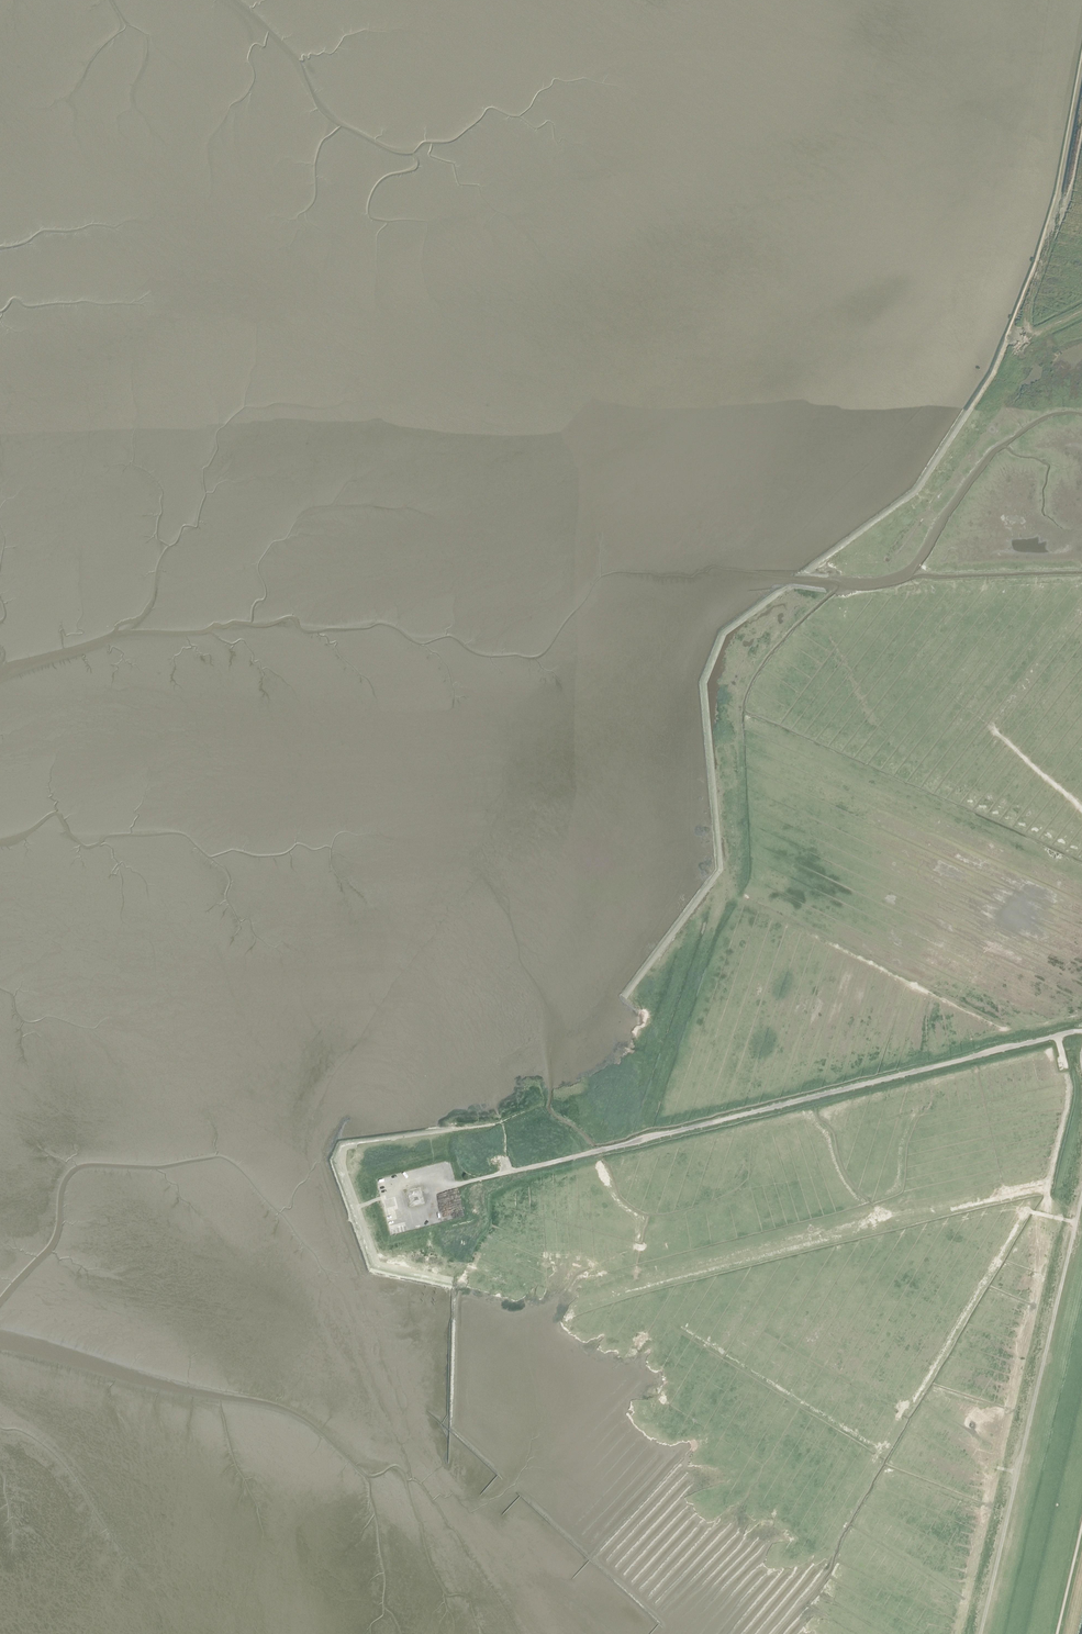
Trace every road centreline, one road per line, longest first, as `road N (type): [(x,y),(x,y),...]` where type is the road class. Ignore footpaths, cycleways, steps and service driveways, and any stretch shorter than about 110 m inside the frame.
road 1 (track): [(1081,1031),(457,1186)]
road 2 (track): [(980,1633),(1081,1197)]

